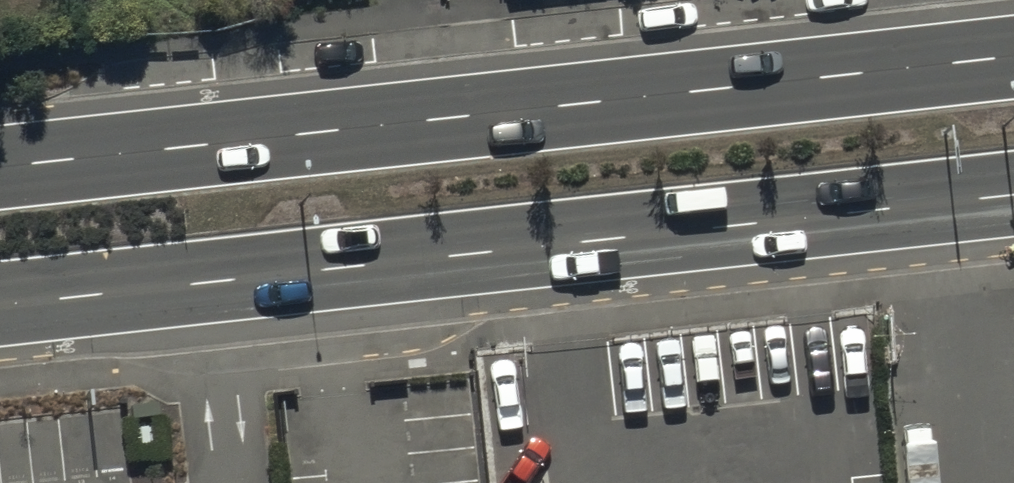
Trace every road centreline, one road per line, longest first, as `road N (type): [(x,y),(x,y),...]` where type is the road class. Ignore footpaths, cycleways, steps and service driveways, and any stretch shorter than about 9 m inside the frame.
road 1 (primary): [(1013,198),(0,309)]
road 2 (primary): [(0,168),(1013,58)]

